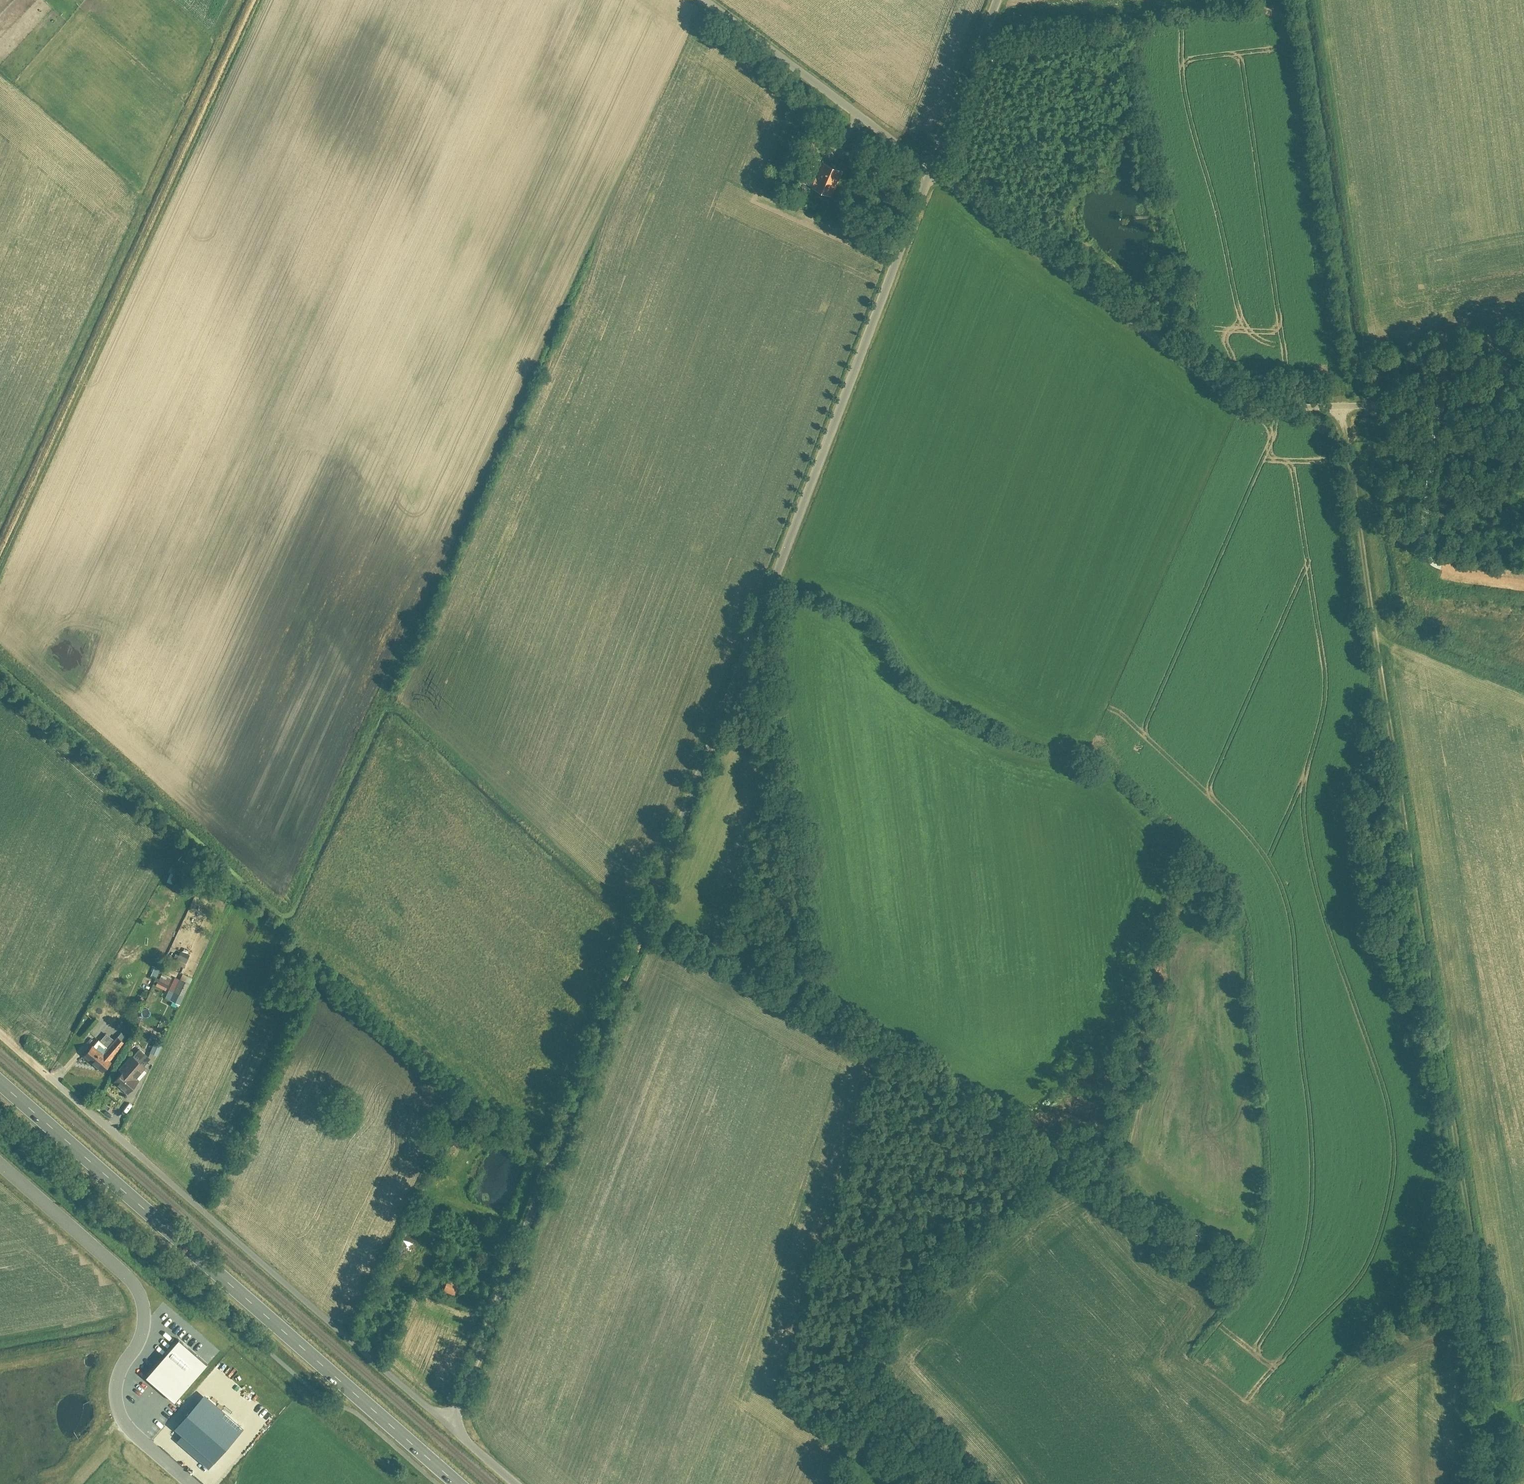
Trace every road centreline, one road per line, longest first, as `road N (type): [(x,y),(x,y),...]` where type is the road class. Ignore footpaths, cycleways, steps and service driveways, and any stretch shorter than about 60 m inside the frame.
road 1 (unclassified): [(929,171),(451,1424)]
road 2 (track): [(1496,1483),(1434,953),(1384,684)]
road 3 (residential): [(929,171),(1218,382),(1242,391),(1275,404),(1350,406),(1523,393)]
road 4 (primary): [(0,1084),(458,1483)]
road 5 (unclassified): [(52,1076),(451,1424)]
road 6 (residential): [(193,1483),(119,1413),(115,1386),(144,1328),(134,1280),(0,1163)]
road 7 (unclassified): [(702,0),(929,171)]
road 8 (unclassified): [(998,0),(929,171)]

